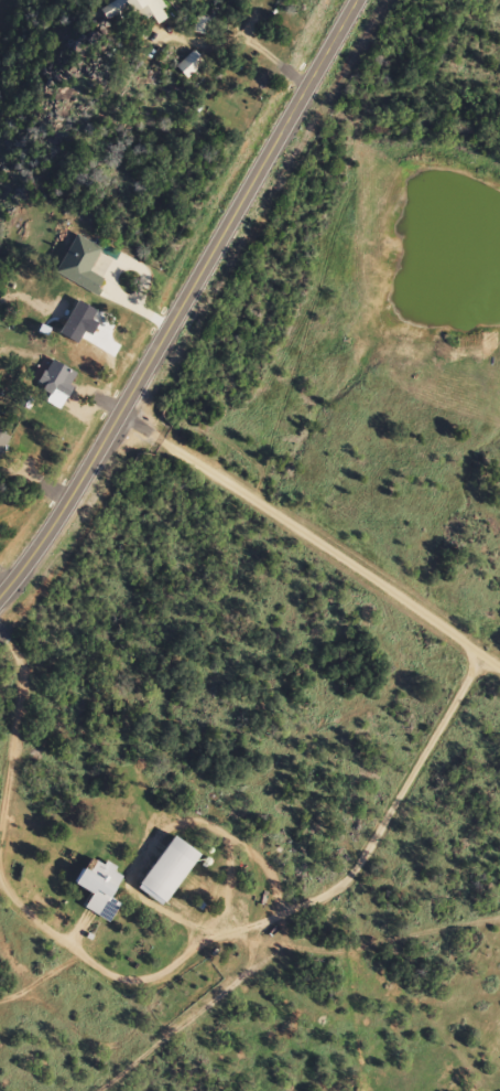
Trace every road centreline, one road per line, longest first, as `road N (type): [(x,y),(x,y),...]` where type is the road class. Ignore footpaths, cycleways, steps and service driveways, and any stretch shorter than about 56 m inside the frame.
road 1 (tertiary): [(0,586),(57,509),(351,0)]
road 2 (residential): [(112,413),(318,535),(499,666)]

